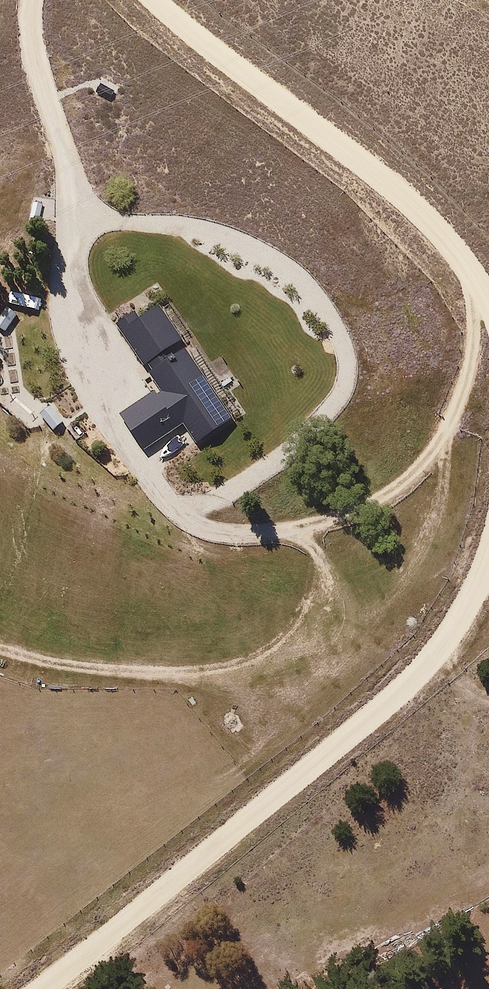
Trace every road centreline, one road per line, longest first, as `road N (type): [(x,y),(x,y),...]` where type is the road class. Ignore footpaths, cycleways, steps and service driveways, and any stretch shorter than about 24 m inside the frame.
road 1 (residential): [(21,988),(403,674),(455,603),(488,525)]
road 2 (track): [(172,504),(215,531),(286,531),(315,548),(327,597),(306,639),(264,666),(211,675),(58,663),(0,647)]
road 3 (residential): [(488,327),(464,276),(396,203),(155,0)]
road 4 (track): [(464,276),(473,333),(441,451),(347,519),(286,531)]

